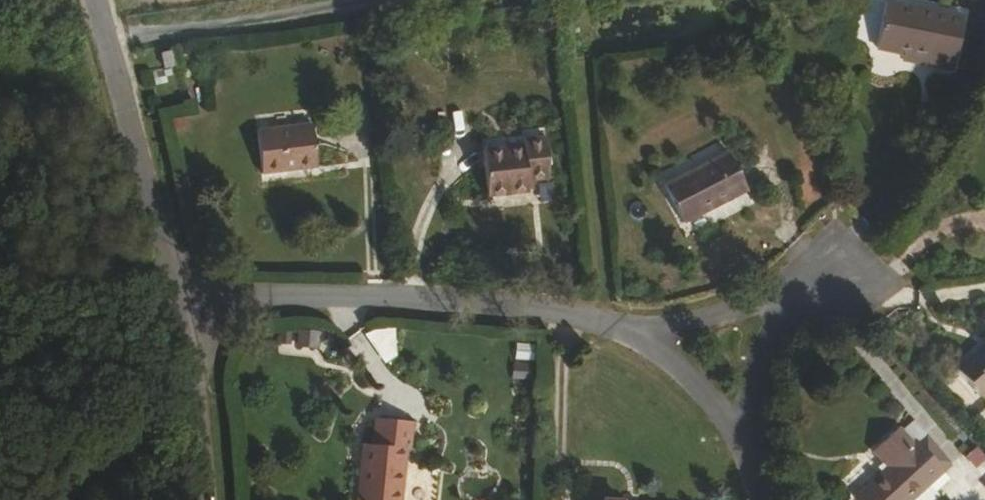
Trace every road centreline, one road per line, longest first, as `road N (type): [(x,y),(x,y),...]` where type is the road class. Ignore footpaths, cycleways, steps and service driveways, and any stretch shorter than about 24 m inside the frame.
road 1 (residential): [(750,442),(781,343),(886,280),(839,236),(731,317),(615,321)]
road 2 (residential): [(615,321),(398,298),(183,297)]
road 3 (unclassified): [(183,297),(98,0)]
road 4 (unclassified): [(215,499),(183,297)]
road 5 (residential): [(750,442),(693,376),(615,321)]

